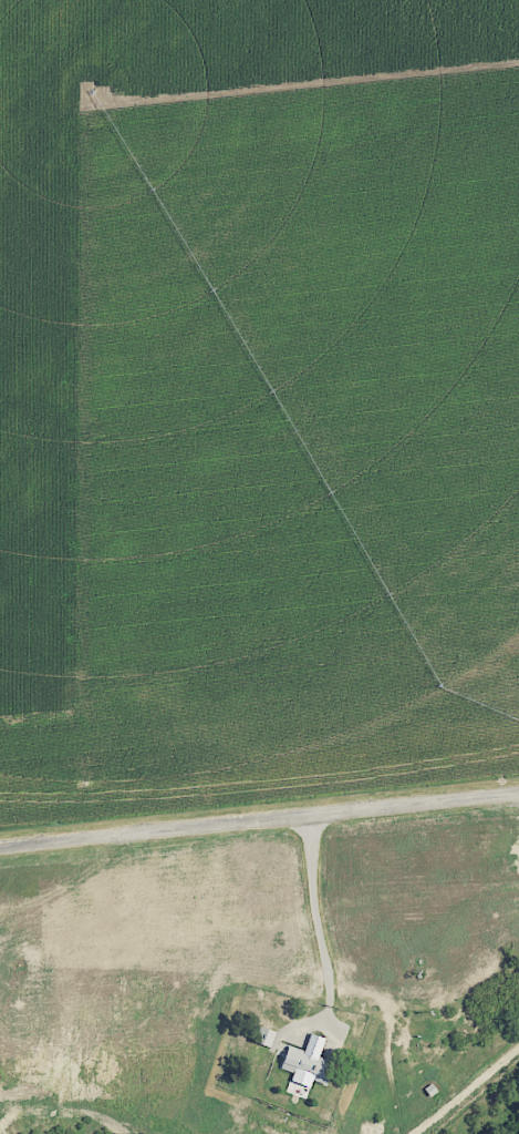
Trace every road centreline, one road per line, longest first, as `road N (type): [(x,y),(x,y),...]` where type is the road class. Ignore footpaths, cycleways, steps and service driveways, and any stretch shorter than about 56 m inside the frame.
road 1 (residential): [(0,842),(518,791)]

